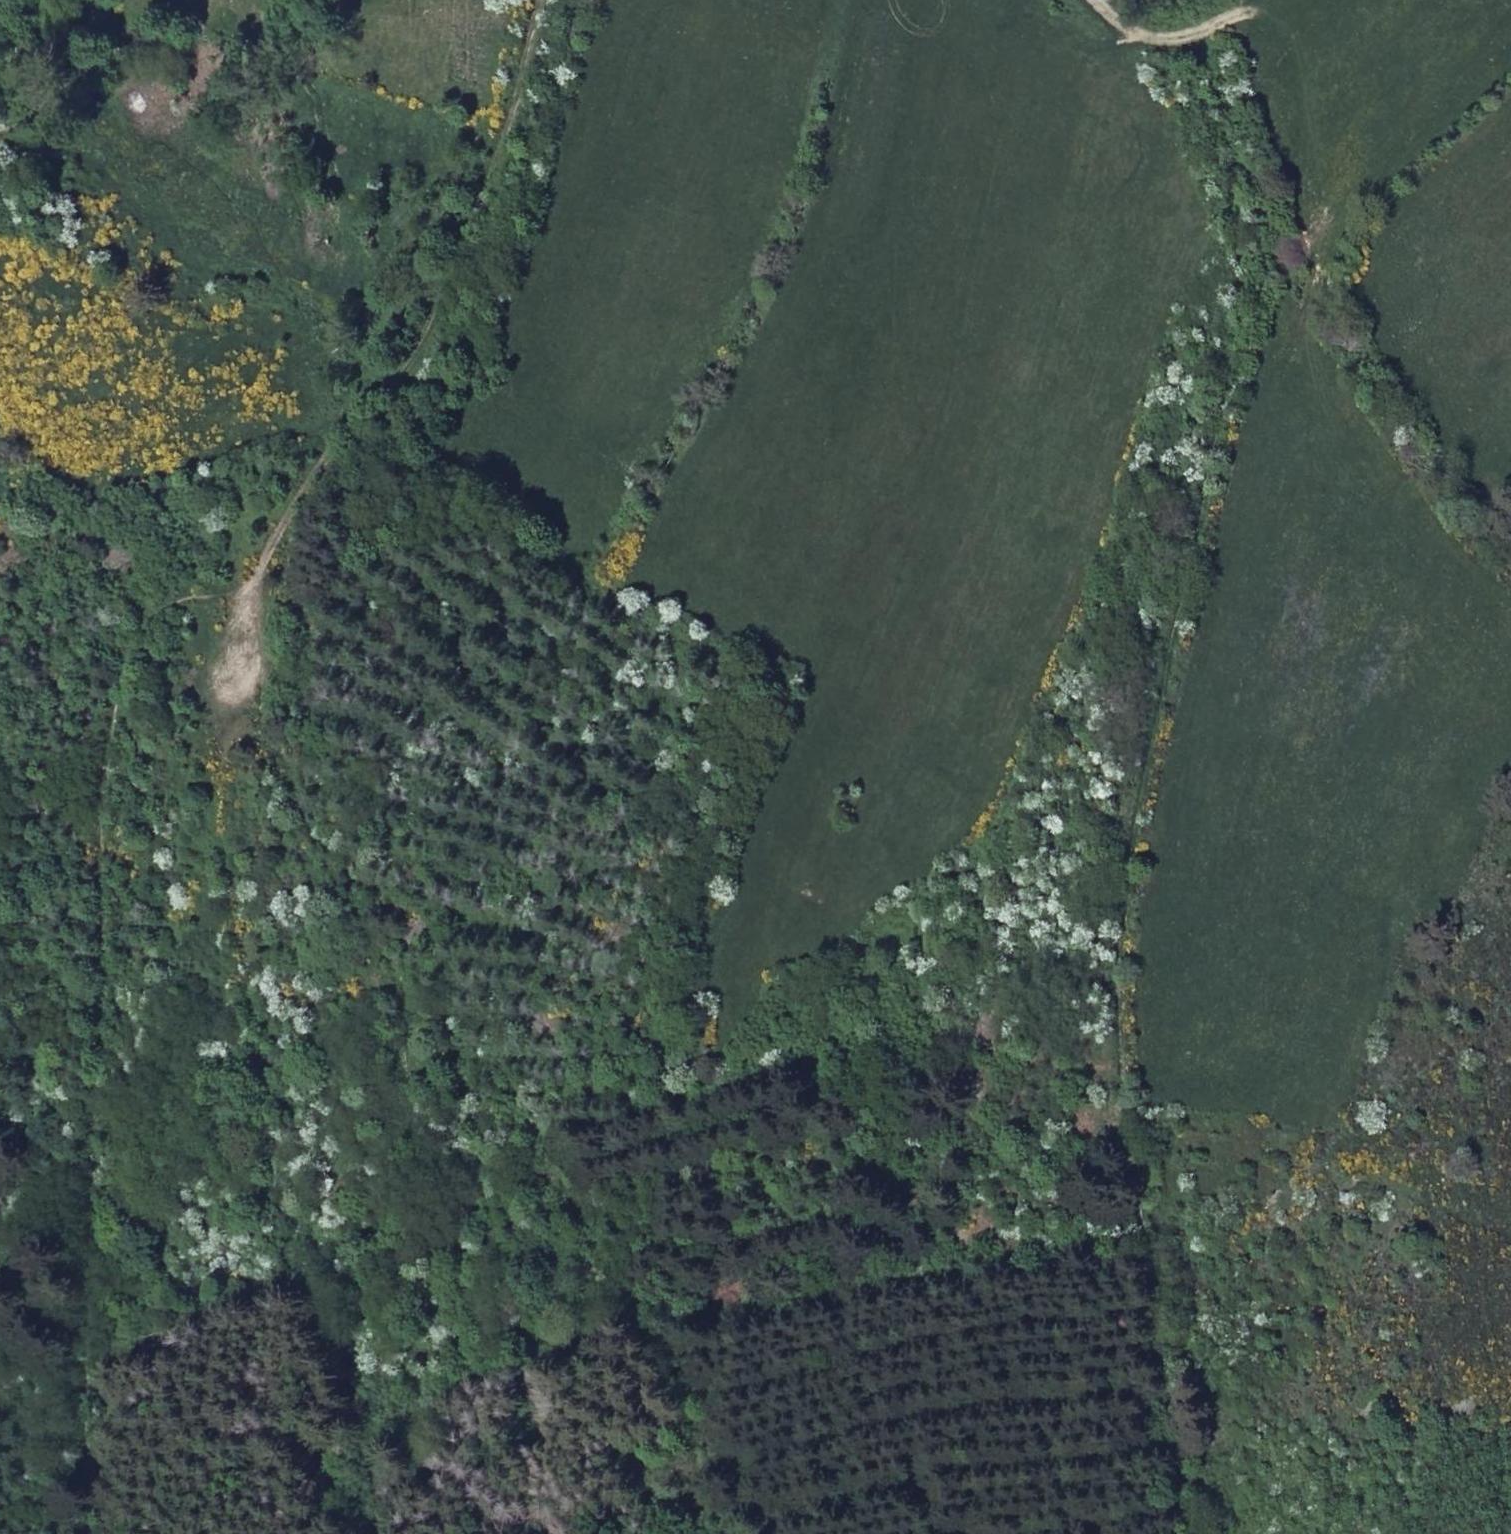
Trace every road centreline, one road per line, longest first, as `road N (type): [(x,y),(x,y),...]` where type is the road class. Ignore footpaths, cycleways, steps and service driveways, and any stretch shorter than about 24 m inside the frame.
road 1 (track): [(124,1533),(115,1158),(120,990),(108,823),(127,685),(172,613),(248,578),(329,460),(401,384),(427,342),(477,229),(541,0)]

